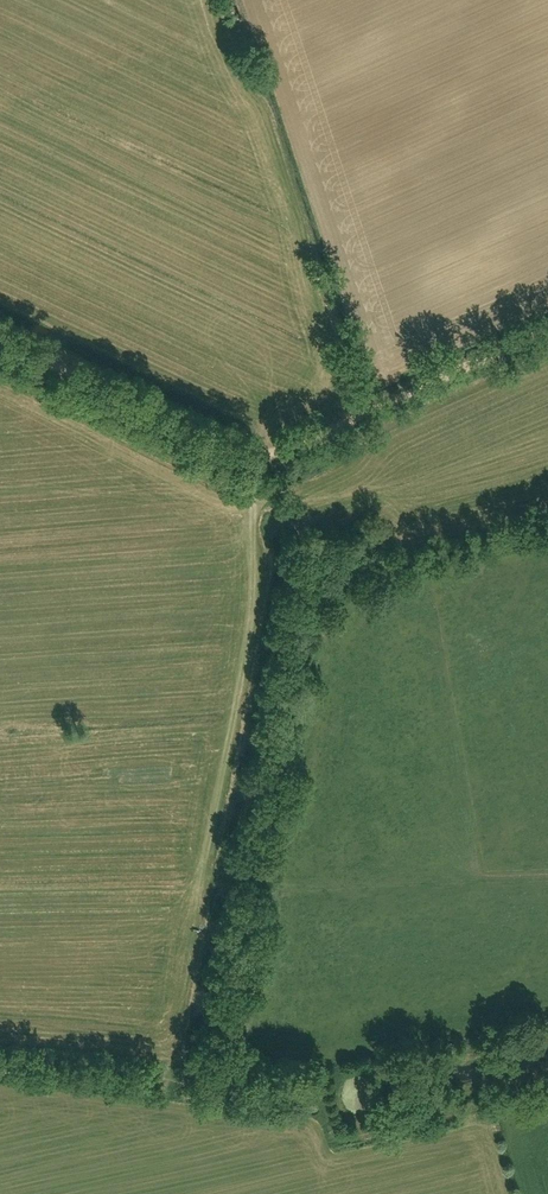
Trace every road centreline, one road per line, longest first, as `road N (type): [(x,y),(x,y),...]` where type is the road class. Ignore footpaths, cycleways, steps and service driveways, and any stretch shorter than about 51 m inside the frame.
road 1 (track): [(260,461),(254,490),(286,538),(288,562),(185,1084),(0,1069)]
road 2 (track): [(547,331),(260,461),(0,337)]

